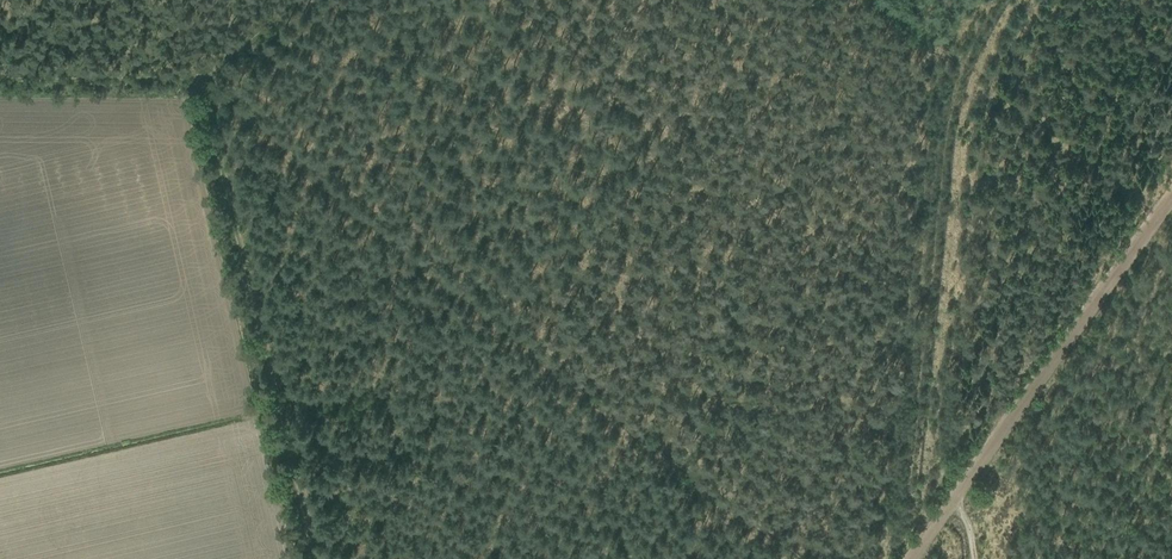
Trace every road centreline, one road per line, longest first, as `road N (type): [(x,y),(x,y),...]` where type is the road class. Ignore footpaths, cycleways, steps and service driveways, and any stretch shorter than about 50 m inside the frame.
road 1 (track): [(208,92),(799,558)]
road 2 (track): [(208,92),(327,558)]
road 3 (track): [(1171,202),(911,558)]
road 4 (track): [(208,92),(0,88)]
road 5 (track): [(208,92),(320,0)]

